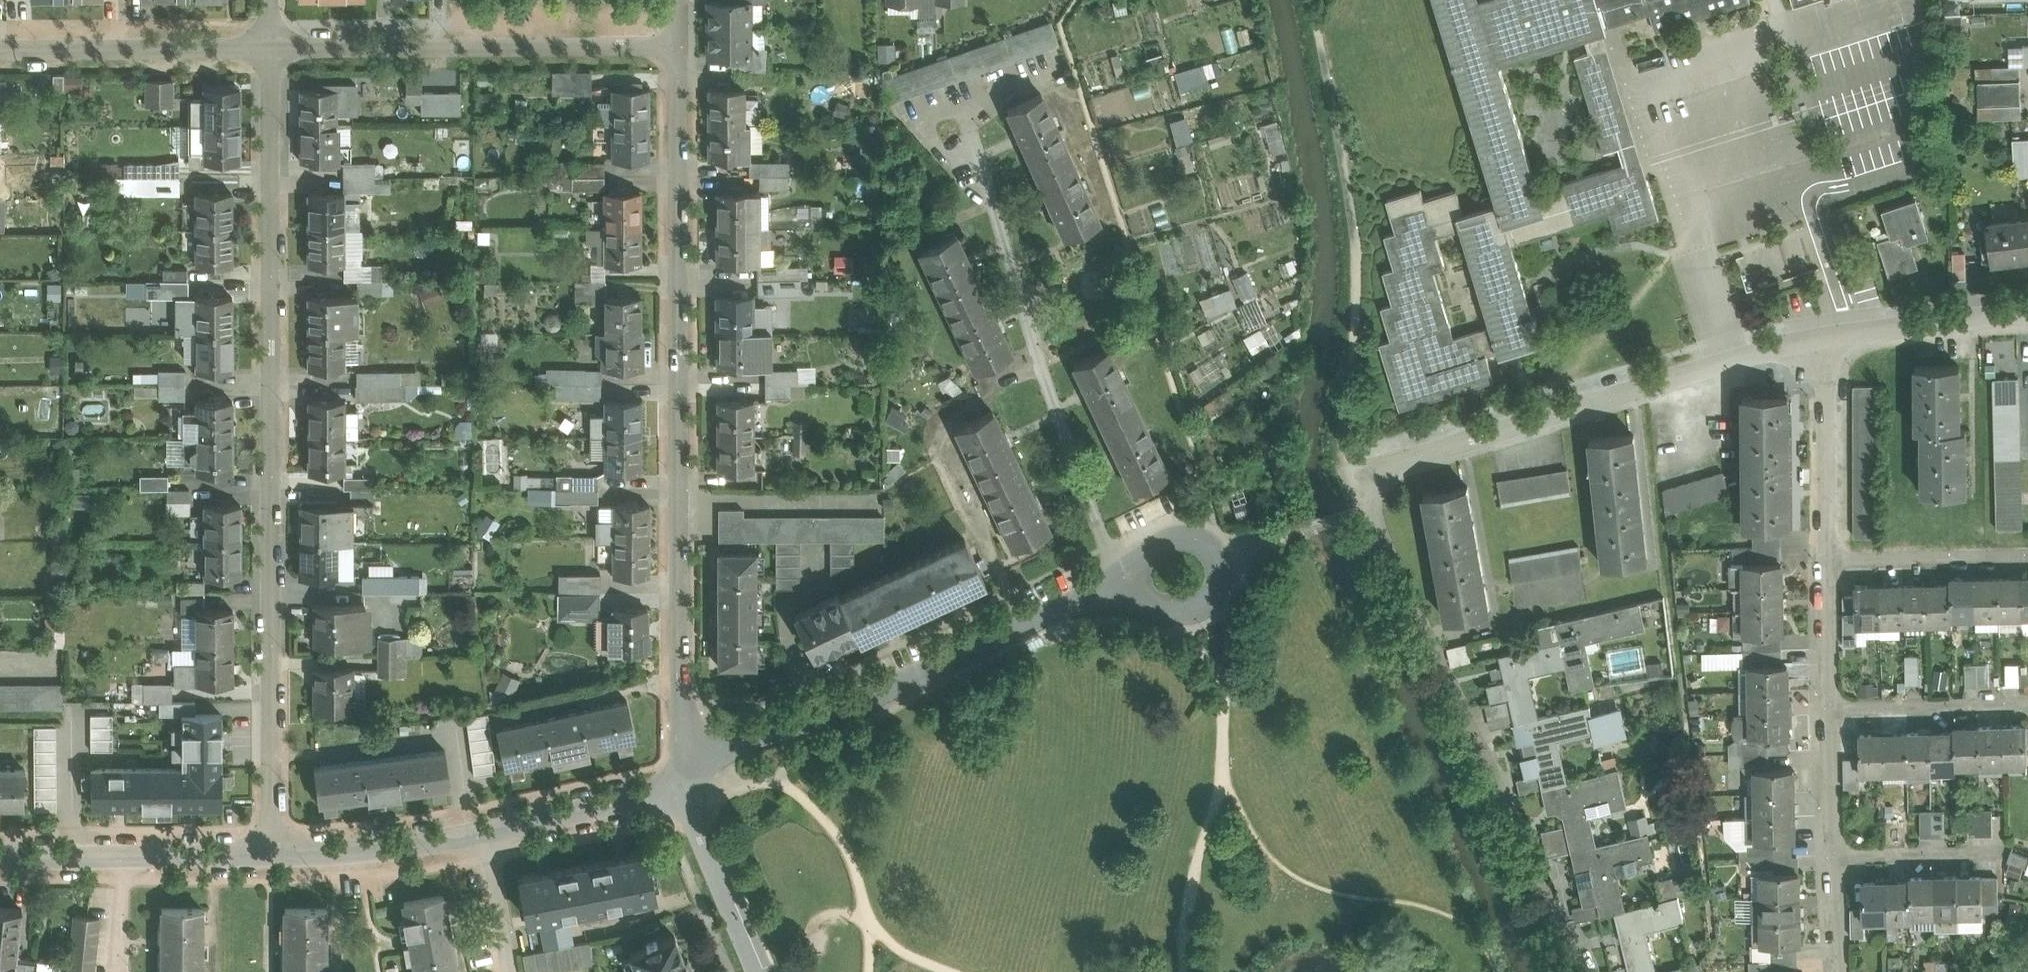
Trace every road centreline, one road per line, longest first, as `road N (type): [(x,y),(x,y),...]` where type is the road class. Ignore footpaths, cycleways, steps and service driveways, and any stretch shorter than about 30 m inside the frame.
road 1 (residential): [(276,51),(271,861)]
road 2 (residential): [(681,43),(685,783)]
road 3 (residential): [(1364,479),(1580,971)]
road 4 (residential): [(685,783),(742,743),(866,700),(1089,595),(1131,584)]
road 5 (residential): [(1364,479),(1823,336)]
road 6 (residential): [(276,51),(681,43)]
road 7 (residential): [(0,51),(276,51)]
road 8 (residential): [(0,866),(271,861)]
road 9 (residential): [(1825,560),(1823,336)]
road 10 (residential): [(271,861),(388,854),(483,834)]
road 11 (residential): [(483,834),(685,783)]
road 12 (residential): [(1823,336),(2027,316)]
road 13 (residential): [(685,783),(762,971)]
road 14 (residential): [(1825,560),(2027,555)]
road 15 (residential): [(1827,708),(2027,703)]
road 16 (residential): [(1834,856),(1998,853)]
road 17 (residential): [(1834,856),(1827,708)]
road 18 (residential): [(1827,708),(1825,560)]
road 19 (residential): [(483,834),(509,971)]
road 20 (residential): [(1131,584),(1159,606),(1203,604),(1219,584),(1214,556)]

